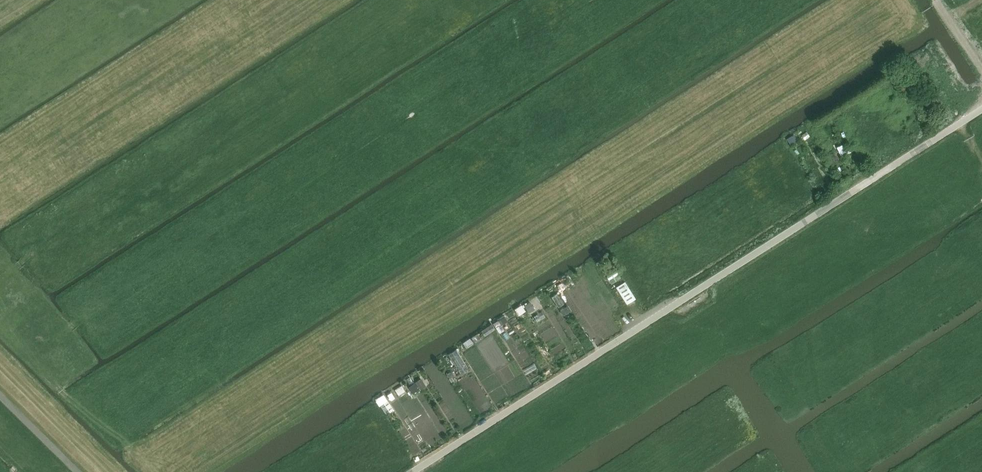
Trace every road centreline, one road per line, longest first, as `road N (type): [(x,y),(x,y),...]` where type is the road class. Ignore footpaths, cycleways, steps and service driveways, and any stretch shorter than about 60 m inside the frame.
road 1 (unclassified): [(410,471),(981,109)]

